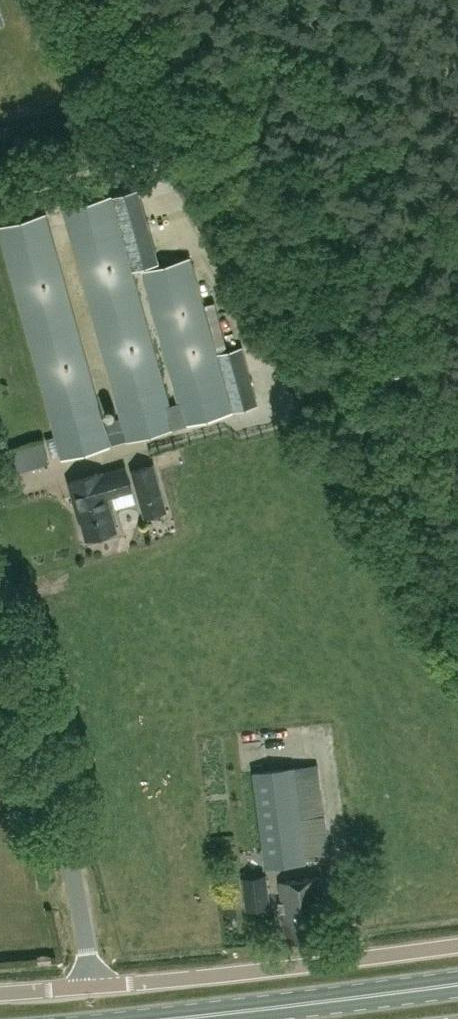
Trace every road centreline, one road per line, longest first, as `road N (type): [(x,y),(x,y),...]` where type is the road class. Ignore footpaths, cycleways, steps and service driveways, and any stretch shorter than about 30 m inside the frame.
road 1 (unclassified): [(93,987),(65,841),(0,607)]
road 2 (unclassified): [(93,987),(457,945)]
road 3 (primary): [(161,1018),(457,984)]

